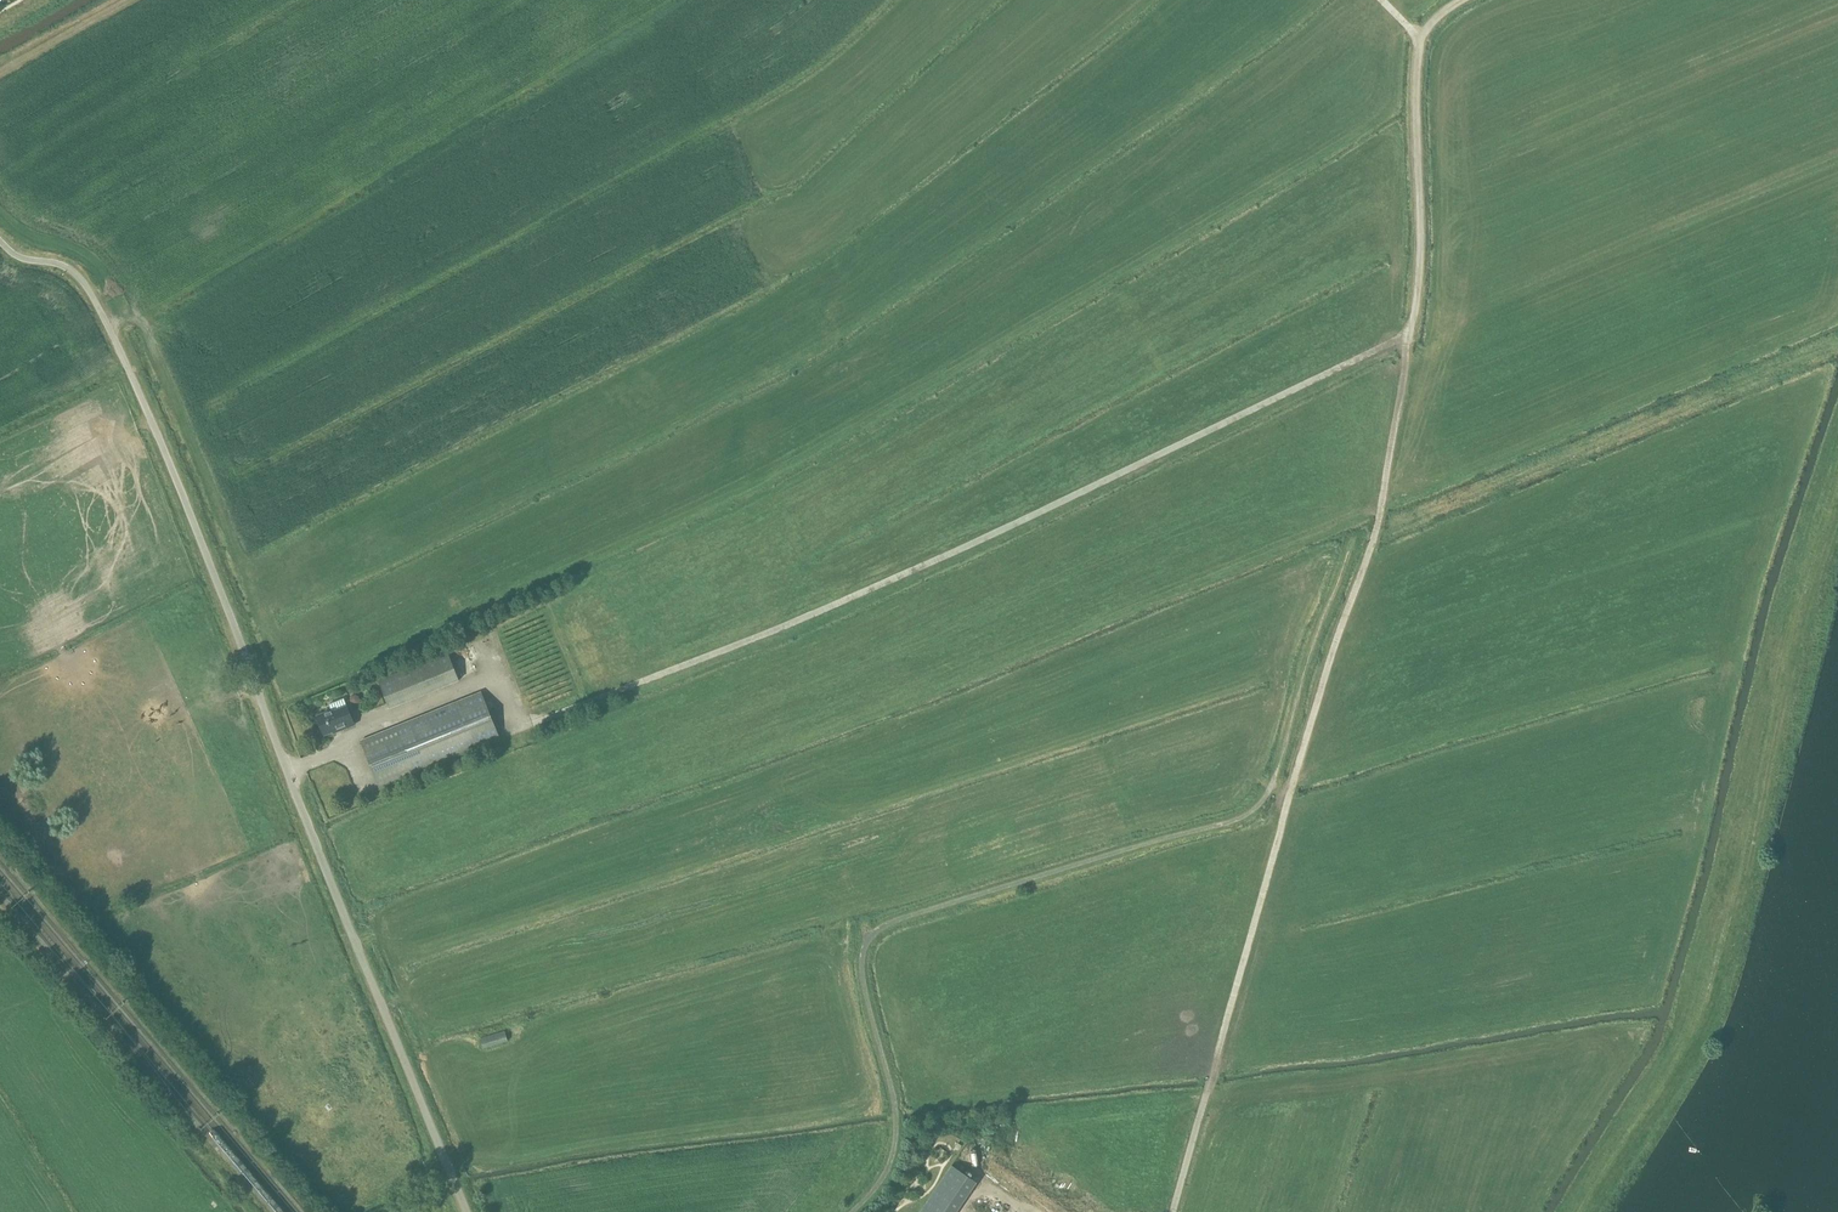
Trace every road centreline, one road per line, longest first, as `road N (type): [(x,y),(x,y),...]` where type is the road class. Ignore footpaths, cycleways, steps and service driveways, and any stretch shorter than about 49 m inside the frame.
road 1 (track): [(1459,0),(1429,25),(1415,65),(1418,256),(1408,336),(946,560),(534,723)]
road 2 (unclassified): [(467,1211),(178,483),(108,324),(67,267)]
road 3 (unclassified): [(851,1211),(886,1172),(896,1130),(863,984),(867,941),(906,917),(1257,807),(1274,780),(1352,542)]
road 4 (track): [(1408,336),(1373,535),(1333,648),(1172,1211)]

